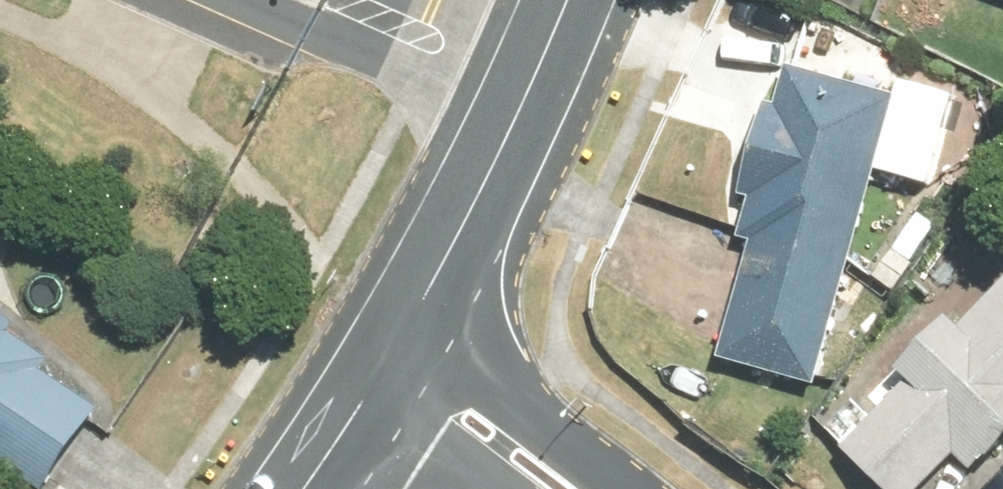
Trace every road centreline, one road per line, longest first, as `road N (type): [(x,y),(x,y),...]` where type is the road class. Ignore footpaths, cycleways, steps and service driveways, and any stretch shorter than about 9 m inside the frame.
road 1 (tertiary): [(566,0),(423,306)]
road 2 (residential): [(423,306),(586,453),(614,488)]
road 3 (residential): [(495,488),(361,412)]
road 4 (tertiary): [(423,306),(361,412)]

